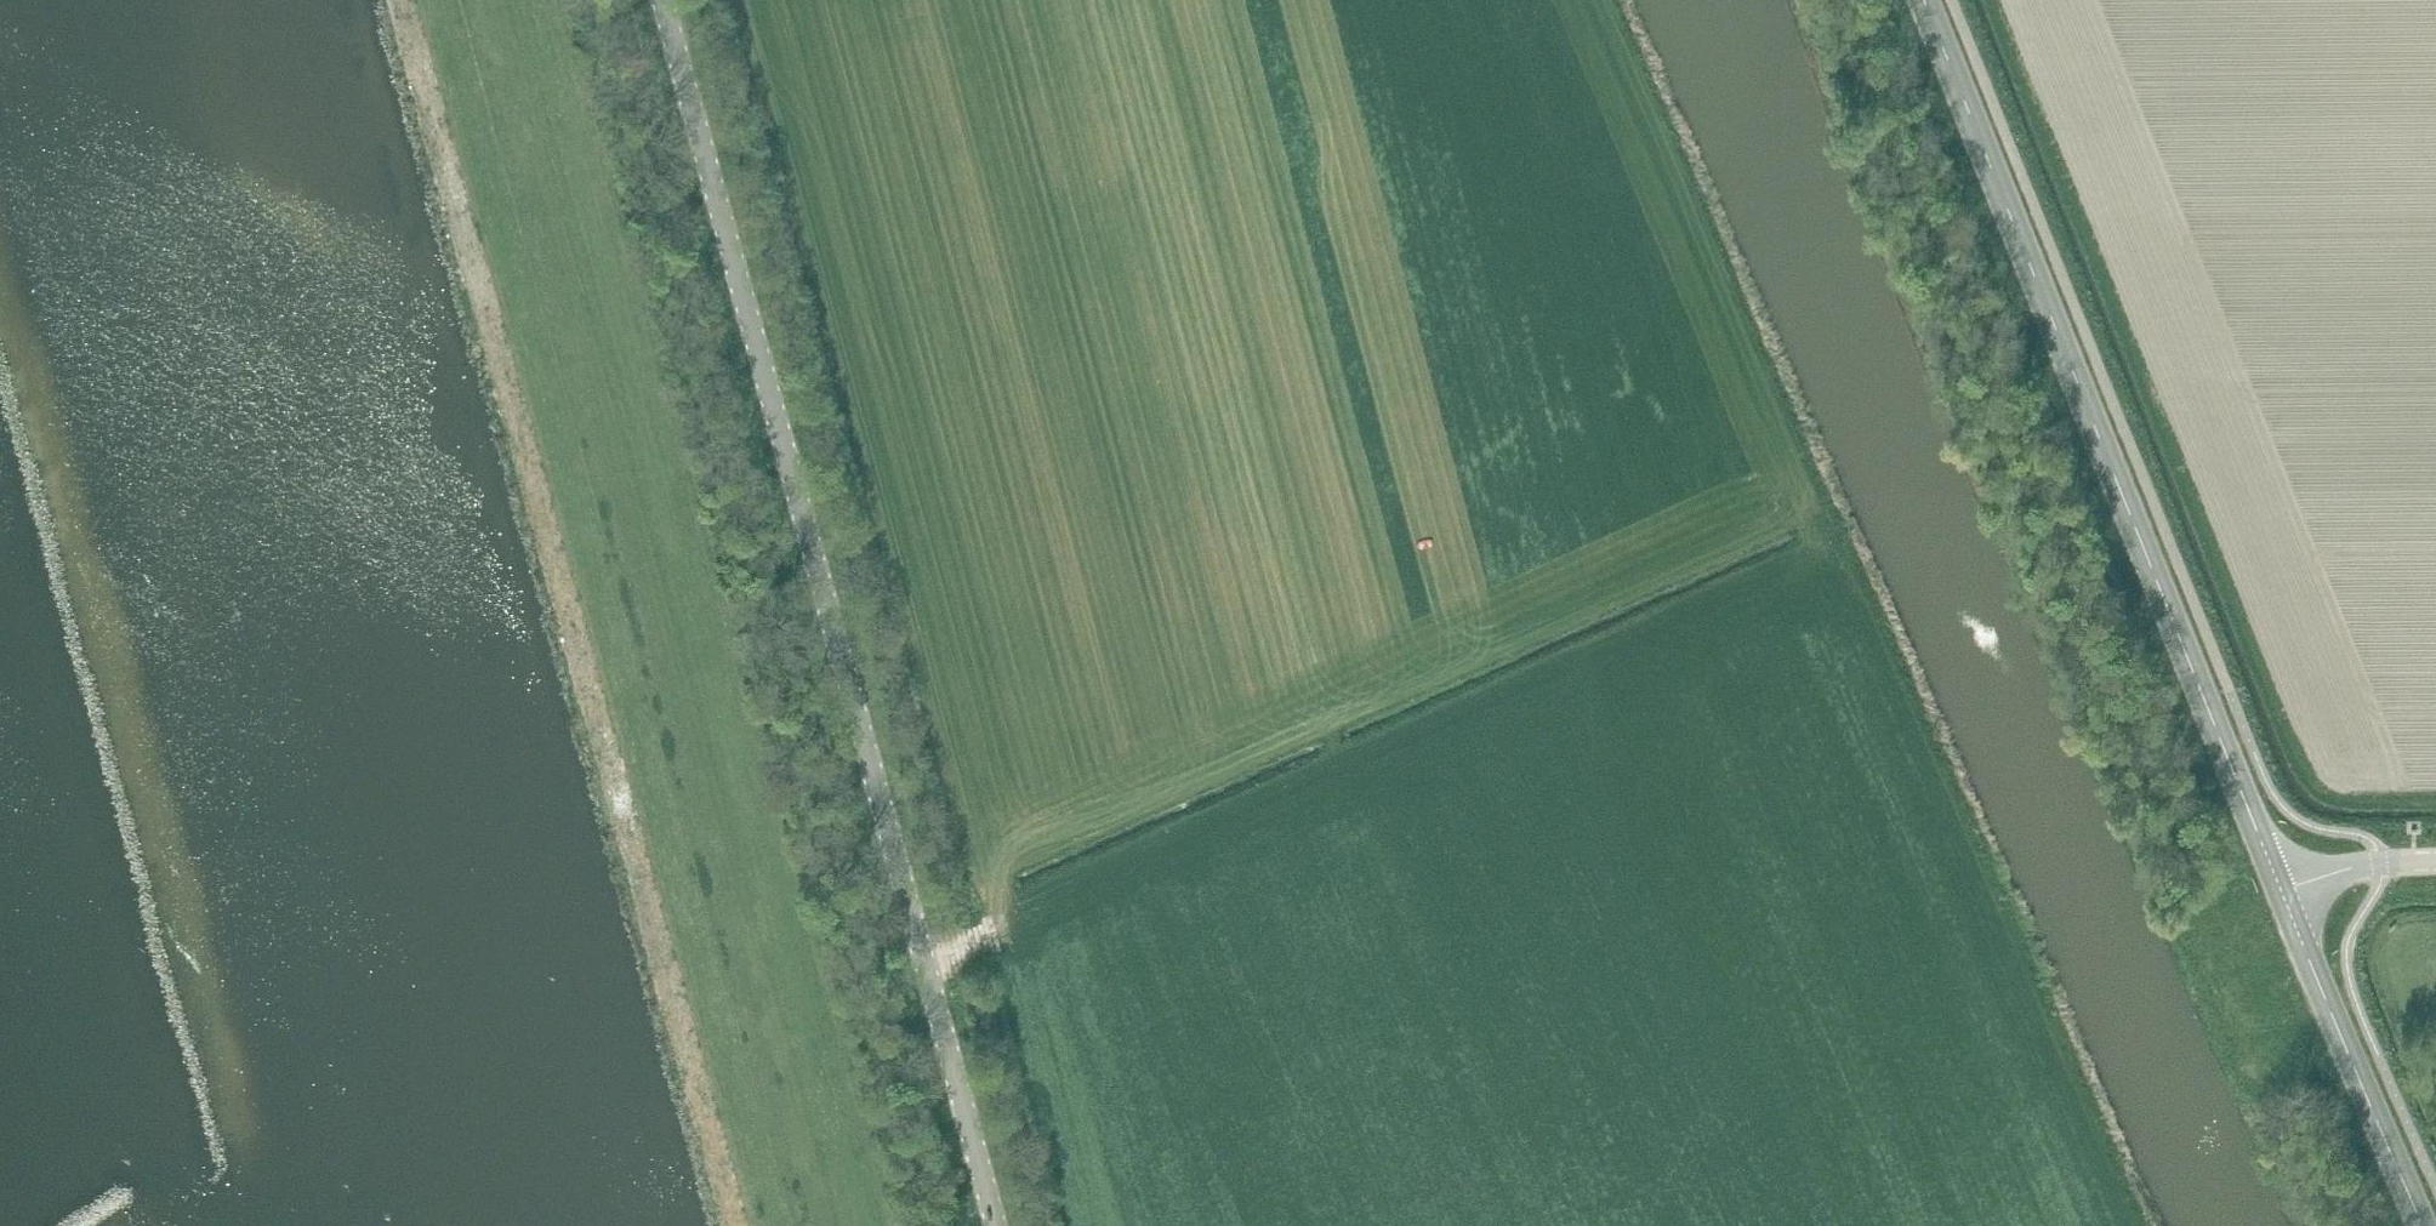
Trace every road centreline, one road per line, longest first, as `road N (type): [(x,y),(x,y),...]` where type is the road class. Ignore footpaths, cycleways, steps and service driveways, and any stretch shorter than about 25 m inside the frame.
road 1 (unclassified): [(648,0),(982,1225)]
road 2 (secondary): [(2282,891),(1927,0)]
road 3 (secondary): [(2428,1225),(2282,891)]
road 4 (tertiary): [(2435,863),(2354,867),(2282,891)]

